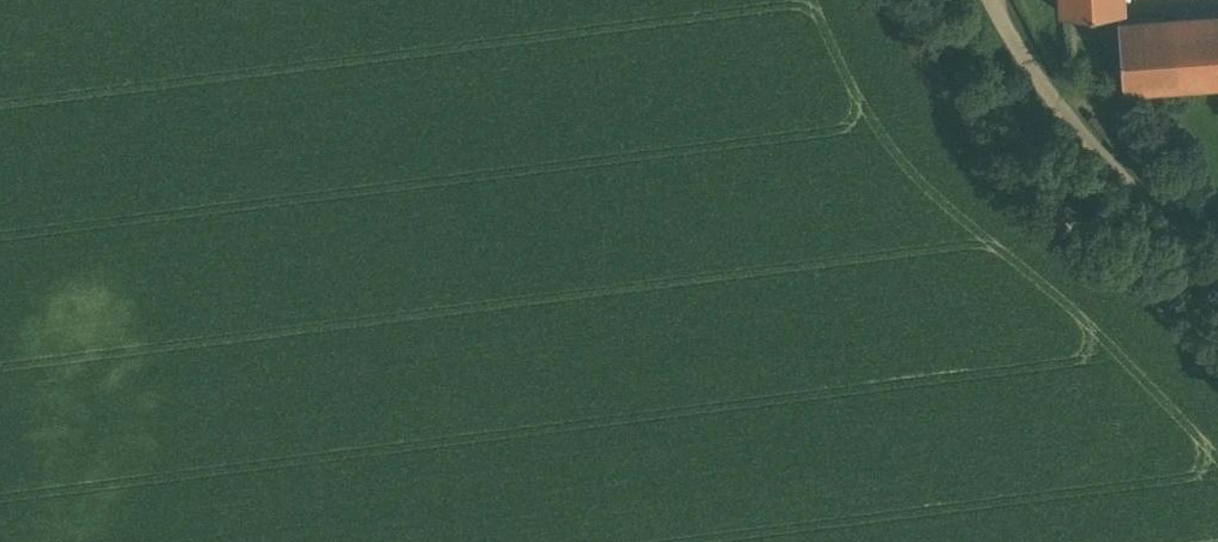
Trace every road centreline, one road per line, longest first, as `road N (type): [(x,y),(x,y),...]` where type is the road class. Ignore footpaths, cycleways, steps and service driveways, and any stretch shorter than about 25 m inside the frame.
road 1 (unclassified): [(992,0),(1028,66),(1164,230),(1217,283)]

